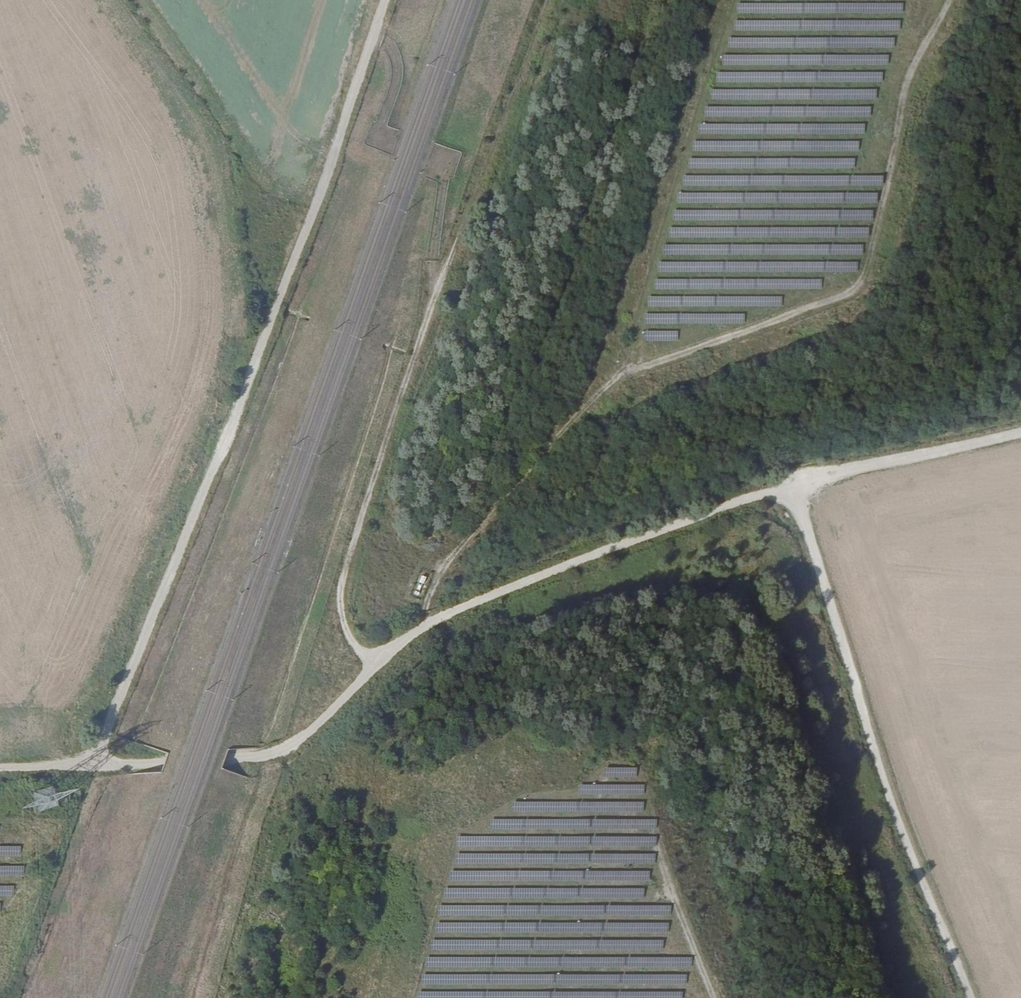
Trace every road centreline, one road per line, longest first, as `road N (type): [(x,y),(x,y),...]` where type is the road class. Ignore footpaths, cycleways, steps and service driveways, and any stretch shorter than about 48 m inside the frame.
road 1 (track): [(90,766),(281,292),(372,37)]
road 2 (track): [(549,0),(339,593),(343,634),(376,666)]
road 3 (track): [(795,485),(973,997)]
road 4 (track): [(795,485),(461,609),(401,641),(376,666)]
road 5 (track): [(400,720),(410,746),(448,778),(484,796),(570,815),(600,838),(622,874),(661,997)]
road 6 (track): [(428,626),(409,701),(371,778),(340,875),(315,997)]
road 7 (track): [(376,666),(308,734),(278,751),(90,766)]
road 8 (track): [(795,485),(1020,432)]

